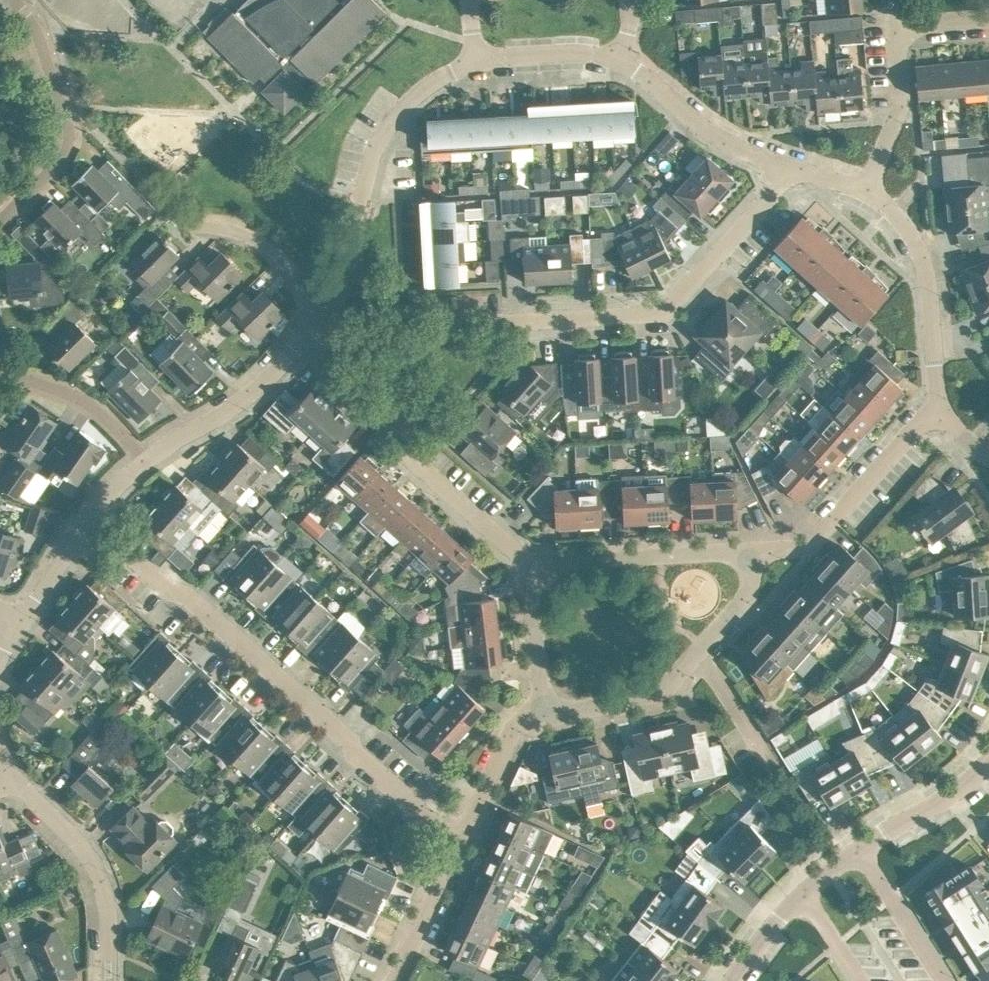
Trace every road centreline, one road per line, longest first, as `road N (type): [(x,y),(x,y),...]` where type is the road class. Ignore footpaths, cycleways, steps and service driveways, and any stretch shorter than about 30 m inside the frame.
road 1 (residential): [(459,845),(188,597),(168,591),(89,519)]
road 2 (residential): [(389,384),(438,327),(655,313),(793,166)]
road 3 (residential): [(474,59),(418,93),(380,137),(350,243),(314,319)]
road 4 (residential): [(0,220),(58,163),(70,135),(19,0)]
road 5 (residential): [(754,551),(815,541),(942,407)]
road 6 (residential): [(942,407),(927,277),(904,224),(865,191)]
road 7 (residential): [(14,776),(97,869),(108,920),(108,980)]
road 8 (residential): [(527,564),(405,450),(389,384)]
road 9 (residential): [(527,564),(754,551)]
road 10 (residential): [(314,319),(247,396),(146,459)]
road 11 (residential): [(793,166),(730,144),(620,59)]
road 12 (residential): [(146,459),(89,403),(0,364)]
road 13 (residential): [(545,715),(655,692),(700,649)]
road 14 (residential): [(314,319),(298,278),(269,247),(225,226),(192,224)]
road 15 (residential): [(865,191),(901,105),(901,33)]
road 16 (residential): [(459,845),(509,738),(545,715)]
road 17 (residential): [(943,980),(860,848)]
road 18 (residential): [(860,848),(931,810),(988,761)]
road 19 (residential): [(527,564),(545,715)]
road 20 (residential): [(395,980),(459,845)]
road 21 (residential): [(620,59),(576,51),(474,59)]
road 22 (residential): [(700,649),(770,760)]
road 23 (residential): [(89,519),(22,620)]

